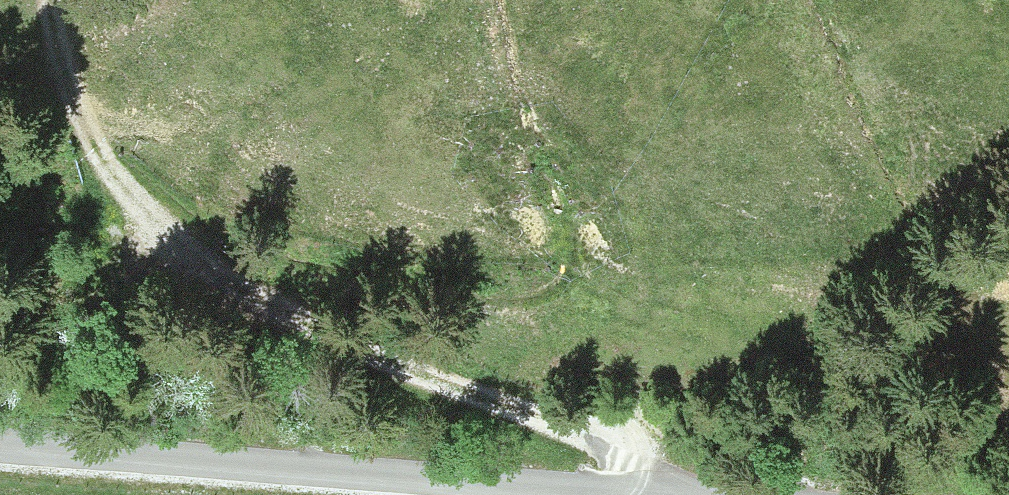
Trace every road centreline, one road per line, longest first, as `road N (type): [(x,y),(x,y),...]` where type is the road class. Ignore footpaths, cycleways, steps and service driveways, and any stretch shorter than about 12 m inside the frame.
road 1 (track): [(656,494),(628,450),(407,371),(202,262),(120,188),(62,70),(51,0)]
road 2 (unclassified): [(0,446),(563,494)]

